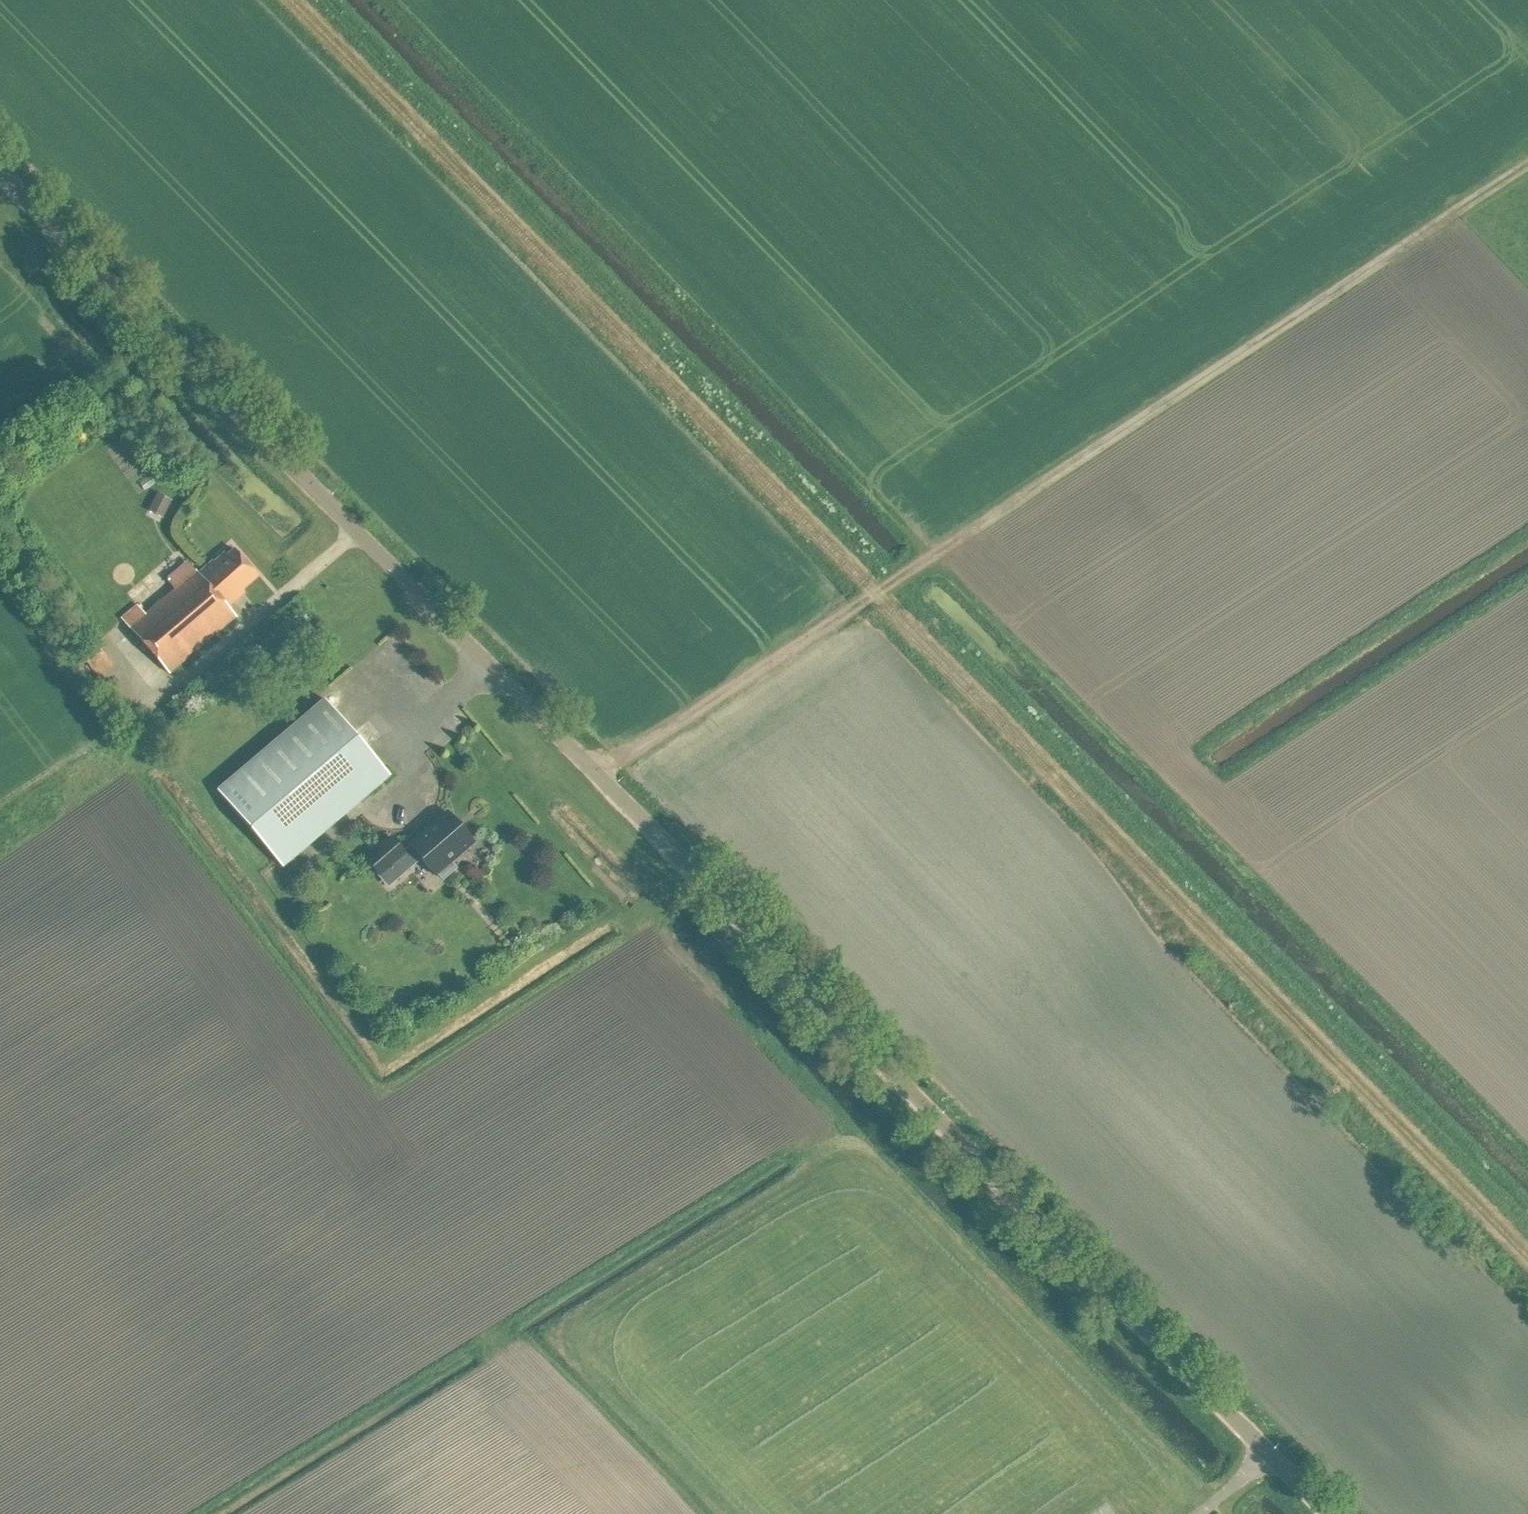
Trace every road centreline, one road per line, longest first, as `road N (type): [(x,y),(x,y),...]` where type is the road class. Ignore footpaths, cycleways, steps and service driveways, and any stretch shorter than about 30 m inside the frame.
road 1 (unclassified): [(1328,1513),(0,175)]
road 2 (track): [(596,773),(1527,169)]

